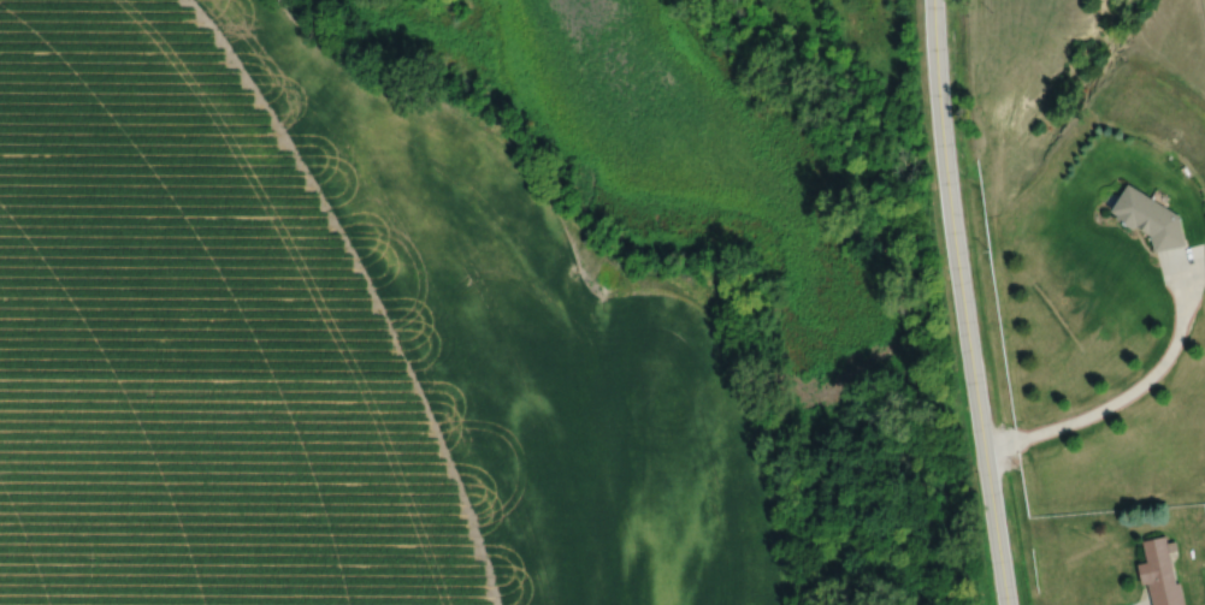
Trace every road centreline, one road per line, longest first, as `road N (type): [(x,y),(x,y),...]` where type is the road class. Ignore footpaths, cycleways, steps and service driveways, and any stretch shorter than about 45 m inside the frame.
road 1 (tertiary): [(938,0),(938,94),(1006,604)]

